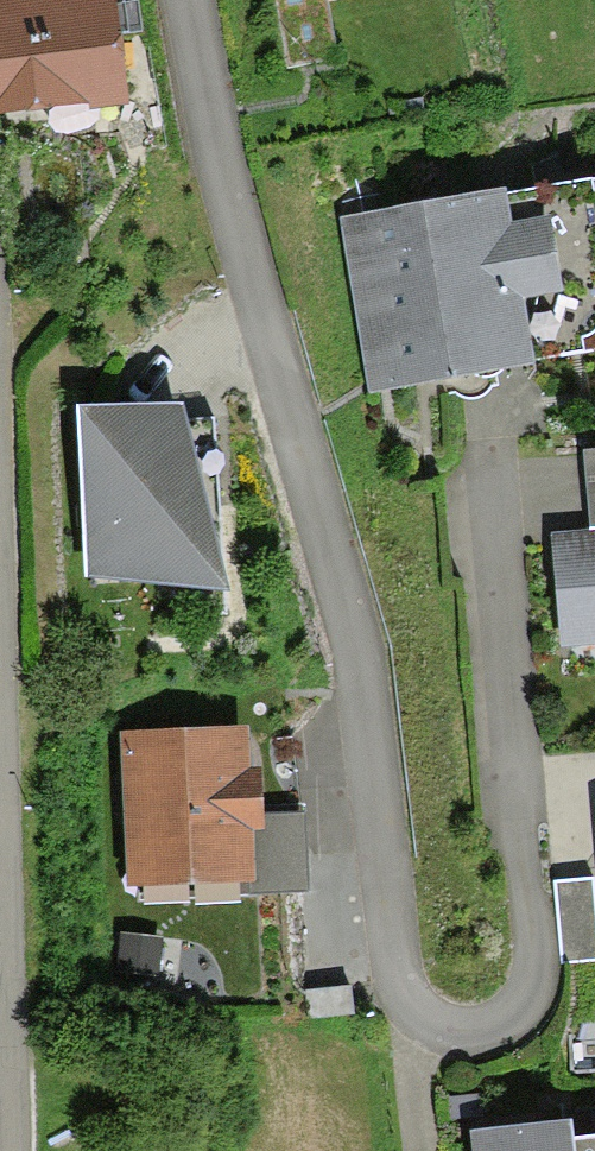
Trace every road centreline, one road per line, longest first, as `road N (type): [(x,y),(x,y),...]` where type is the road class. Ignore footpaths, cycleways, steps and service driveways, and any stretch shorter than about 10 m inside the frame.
road 1 (residential): [(193,0),(239,237),(373,720),(391,961),(403,1004),(429,1025),(470,1028),(506,1014),(531,986),(535,941),(491,448)]

